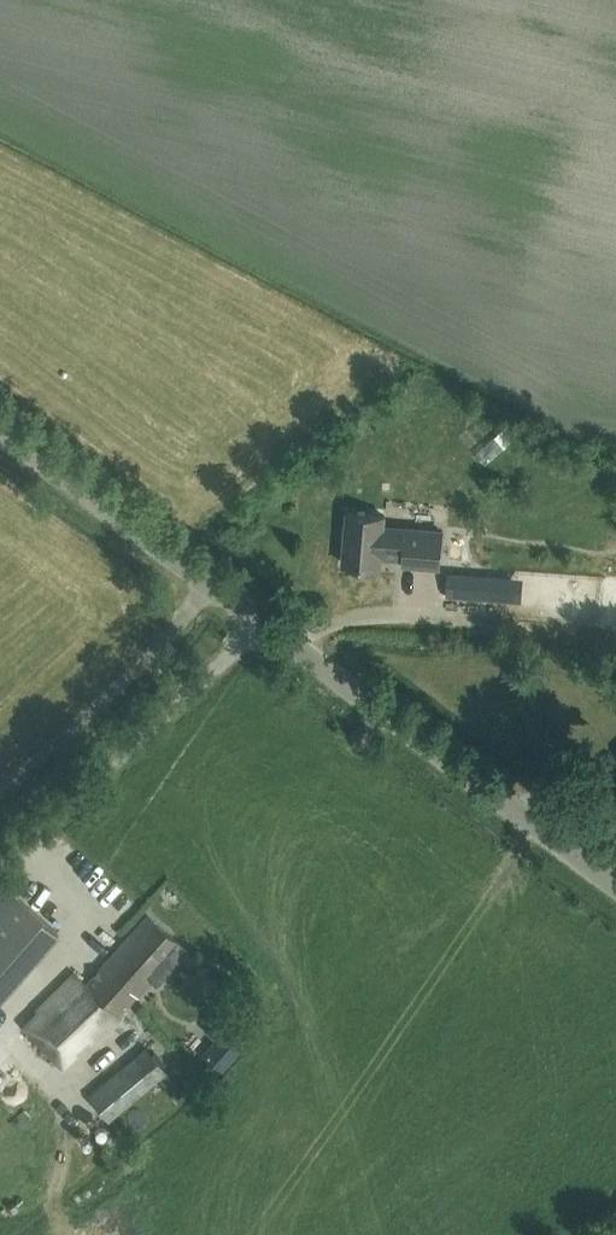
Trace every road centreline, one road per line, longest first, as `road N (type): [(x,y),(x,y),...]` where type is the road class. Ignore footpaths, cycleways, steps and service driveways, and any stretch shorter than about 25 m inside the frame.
road 1 (tertiary): [(615,881),(0,418)]

